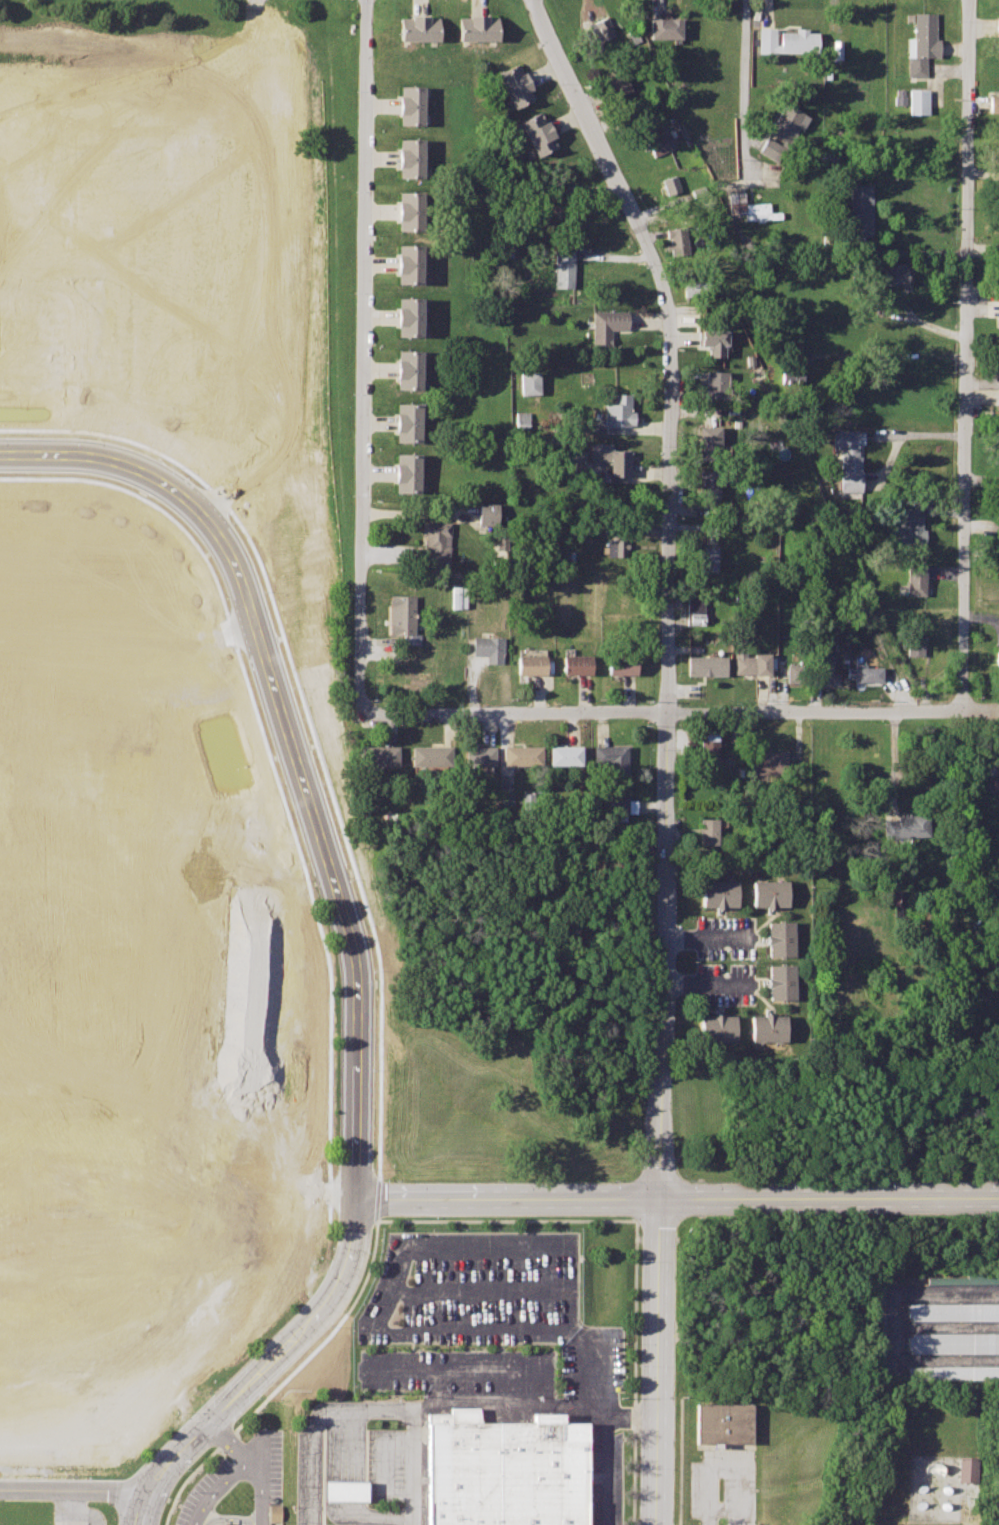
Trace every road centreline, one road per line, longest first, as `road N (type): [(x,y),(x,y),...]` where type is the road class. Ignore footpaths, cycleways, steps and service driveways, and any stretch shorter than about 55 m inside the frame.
road 1 (residential): [(659,1524),(670,325),(660,275),(539,0)]
road 2 (residential): [(137,1524),(178,1452),(334,1295),(349,1266),(360,1196),(361,980),(346,925),(230,548),(216,521),(156,474)]
road 3 (residential): [(964,713),(969,0)]
road 4 (residential): [(368,708),(357,678),(367,0)]
road 5 (residential): [(662,1201),(998,1200)]
road 6 (residential): [(666,713),(998,713)]
road 7 (residential): [(360,1196),(662,1201)]
road 8 (residential): [(666,713),(391,717),(368,708)]
road 9 (residential): [(745,174),(748,0)]
road 10 (residential): [(0,451),(120,460),(156,474)]

